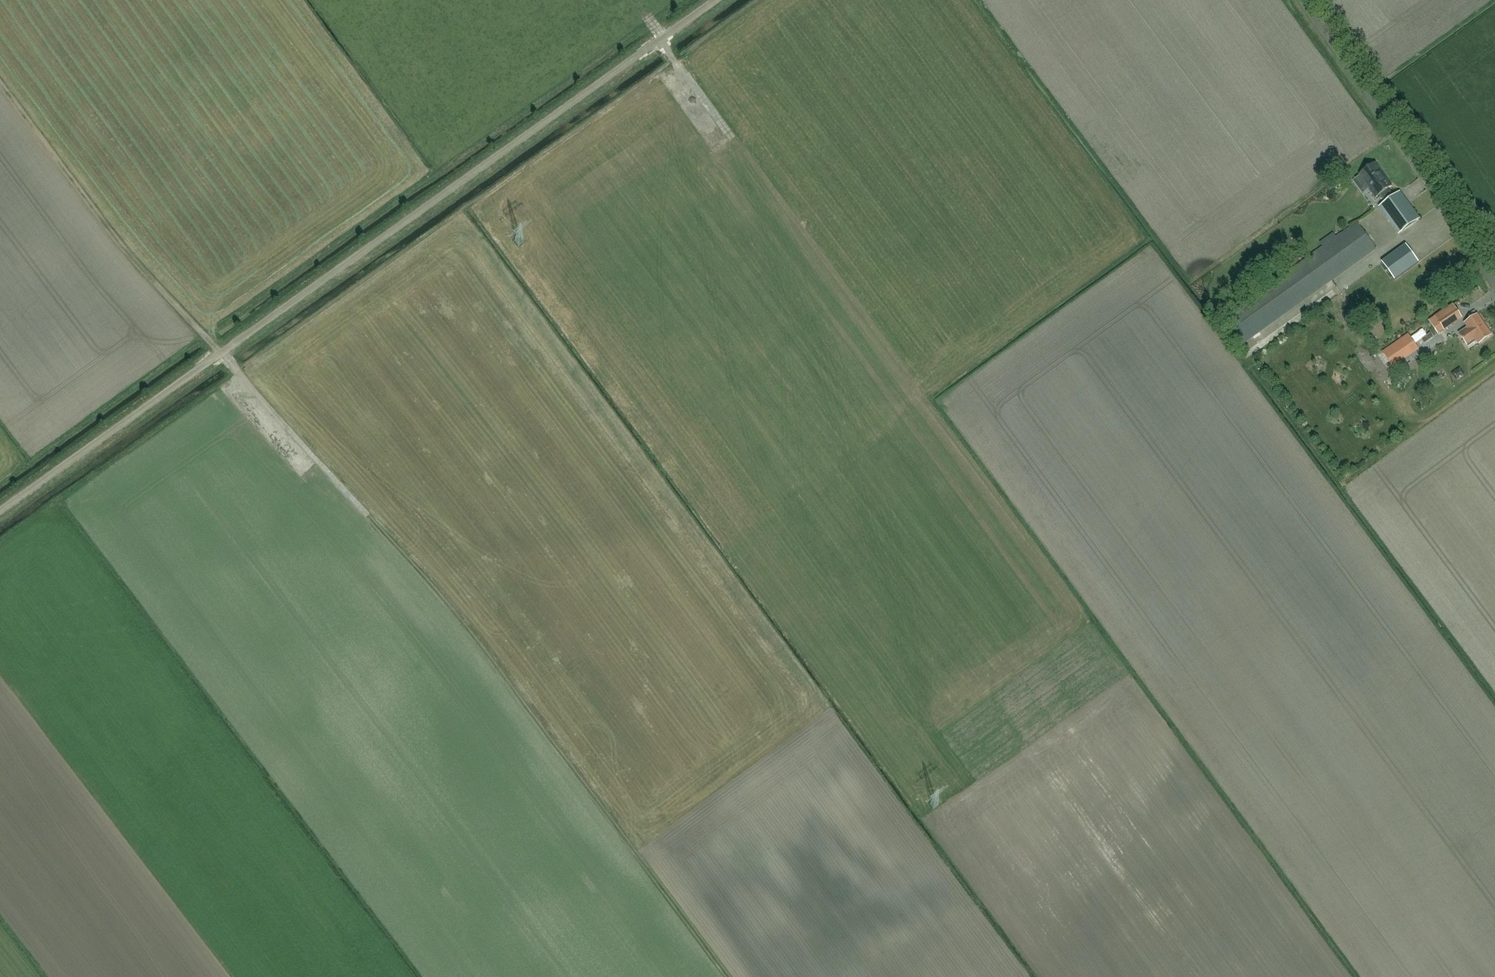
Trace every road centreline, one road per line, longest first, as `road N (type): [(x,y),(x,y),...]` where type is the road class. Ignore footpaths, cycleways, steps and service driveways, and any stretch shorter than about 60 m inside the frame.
road 1 (unclassified): [(0,517),(719,0)]
road 2 (unclassified): [(1494,284),(1303,0)]

